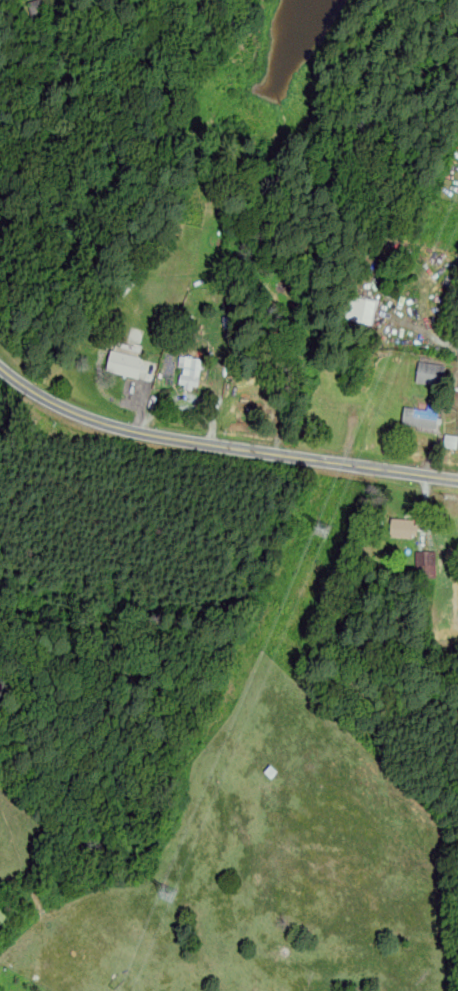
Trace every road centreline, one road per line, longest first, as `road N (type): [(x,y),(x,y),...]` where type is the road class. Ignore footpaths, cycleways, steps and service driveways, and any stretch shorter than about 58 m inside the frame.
road 1 (residential): [(0,366),(54,403),(135,431),(457,480)]

